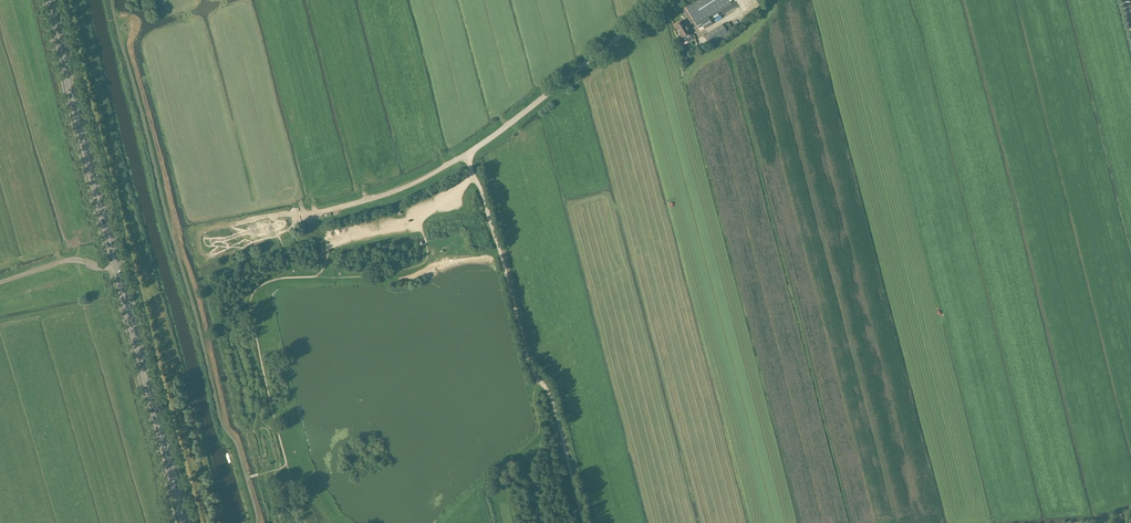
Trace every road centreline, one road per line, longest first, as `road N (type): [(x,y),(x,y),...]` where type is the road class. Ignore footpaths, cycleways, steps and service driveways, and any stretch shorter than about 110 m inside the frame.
road 1 (primary): [(185,522),(50,0)]
road 2 (unclassified): [(464,156),(664,0)]

